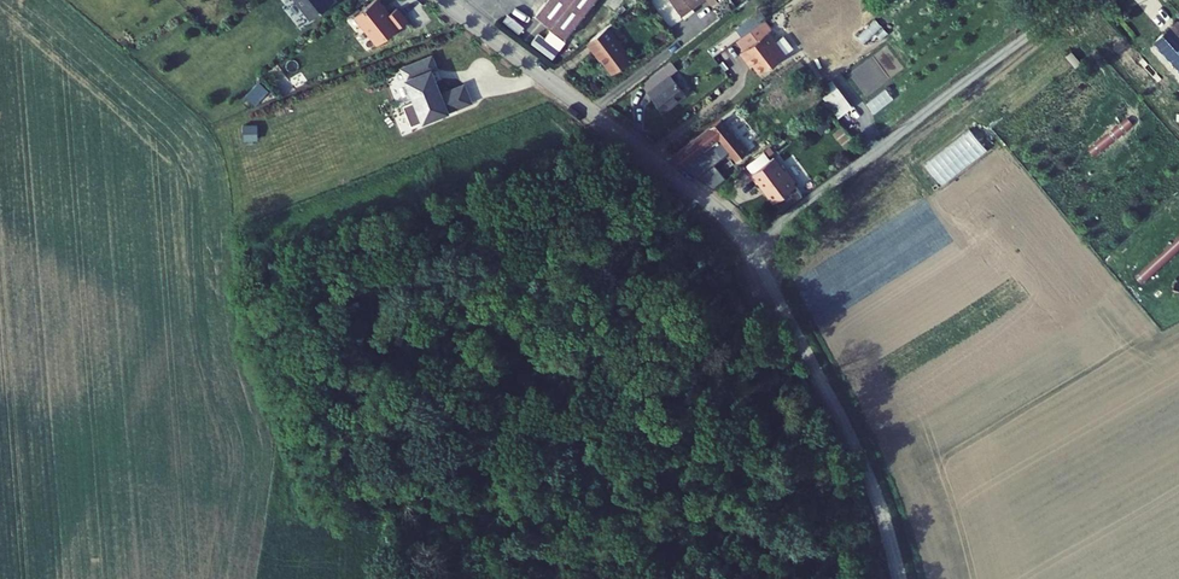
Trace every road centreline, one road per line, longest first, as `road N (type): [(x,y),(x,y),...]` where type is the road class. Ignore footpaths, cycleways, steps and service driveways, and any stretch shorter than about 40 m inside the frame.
road 1 (residential): [(901,578),(873,486),(740,232),(445,0)]
road 2 (track): [(1071,0),(750,245)]

